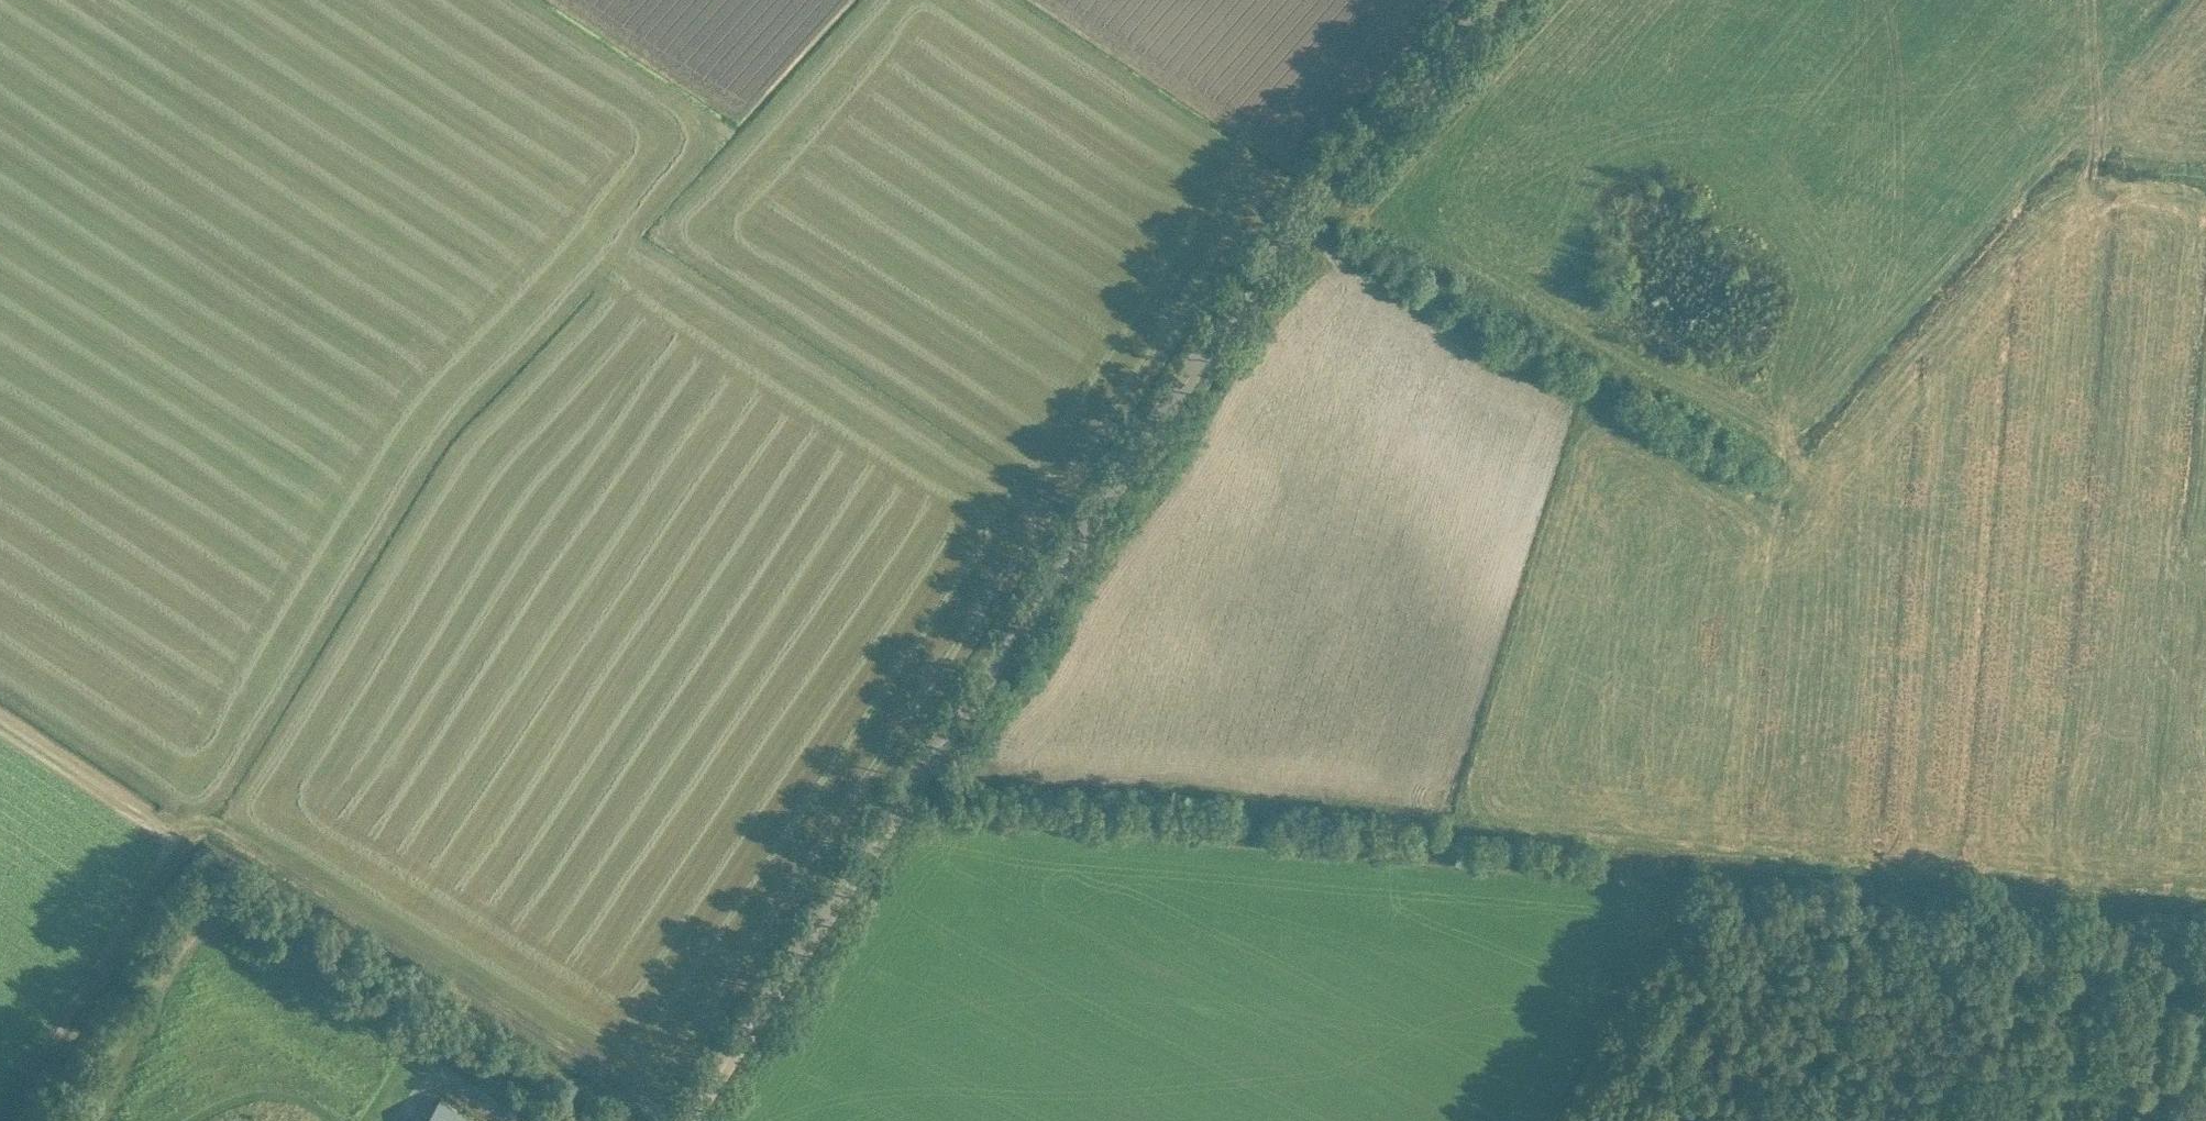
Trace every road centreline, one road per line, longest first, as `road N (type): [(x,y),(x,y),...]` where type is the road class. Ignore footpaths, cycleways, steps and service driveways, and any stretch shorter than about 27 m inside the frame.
road 1 (unclassified): [(691,1120),(1298,233),(1388,116),(1503,0)]

